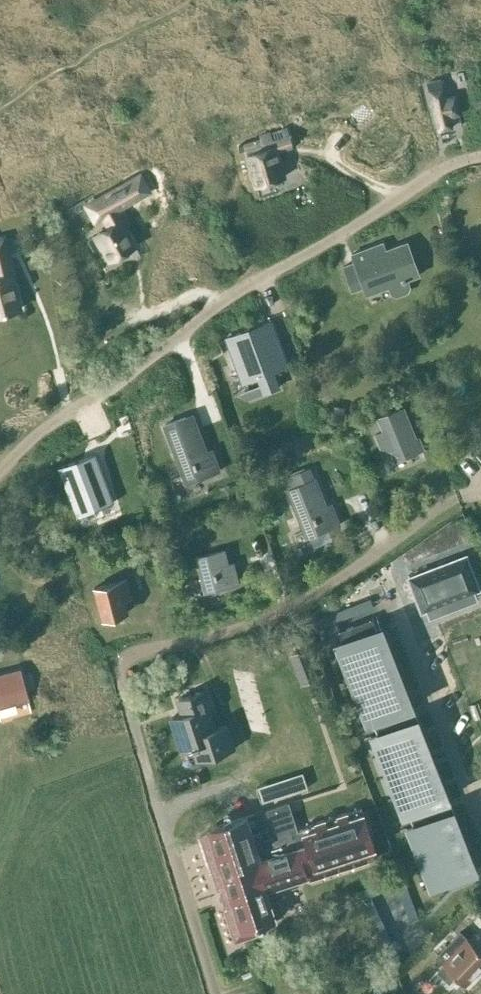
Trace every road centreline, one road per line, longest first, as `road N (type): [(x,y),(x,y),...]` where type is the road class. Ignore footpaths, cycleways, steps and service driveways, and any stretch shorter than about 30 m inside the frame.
road 1 (unclassified): [(205,993),(134,765),(123,676),(131,663),(292,618),(401,537)]
road 2 (residential): [(0,484),(111,392),(258,292),(417,193),(480,164)]

